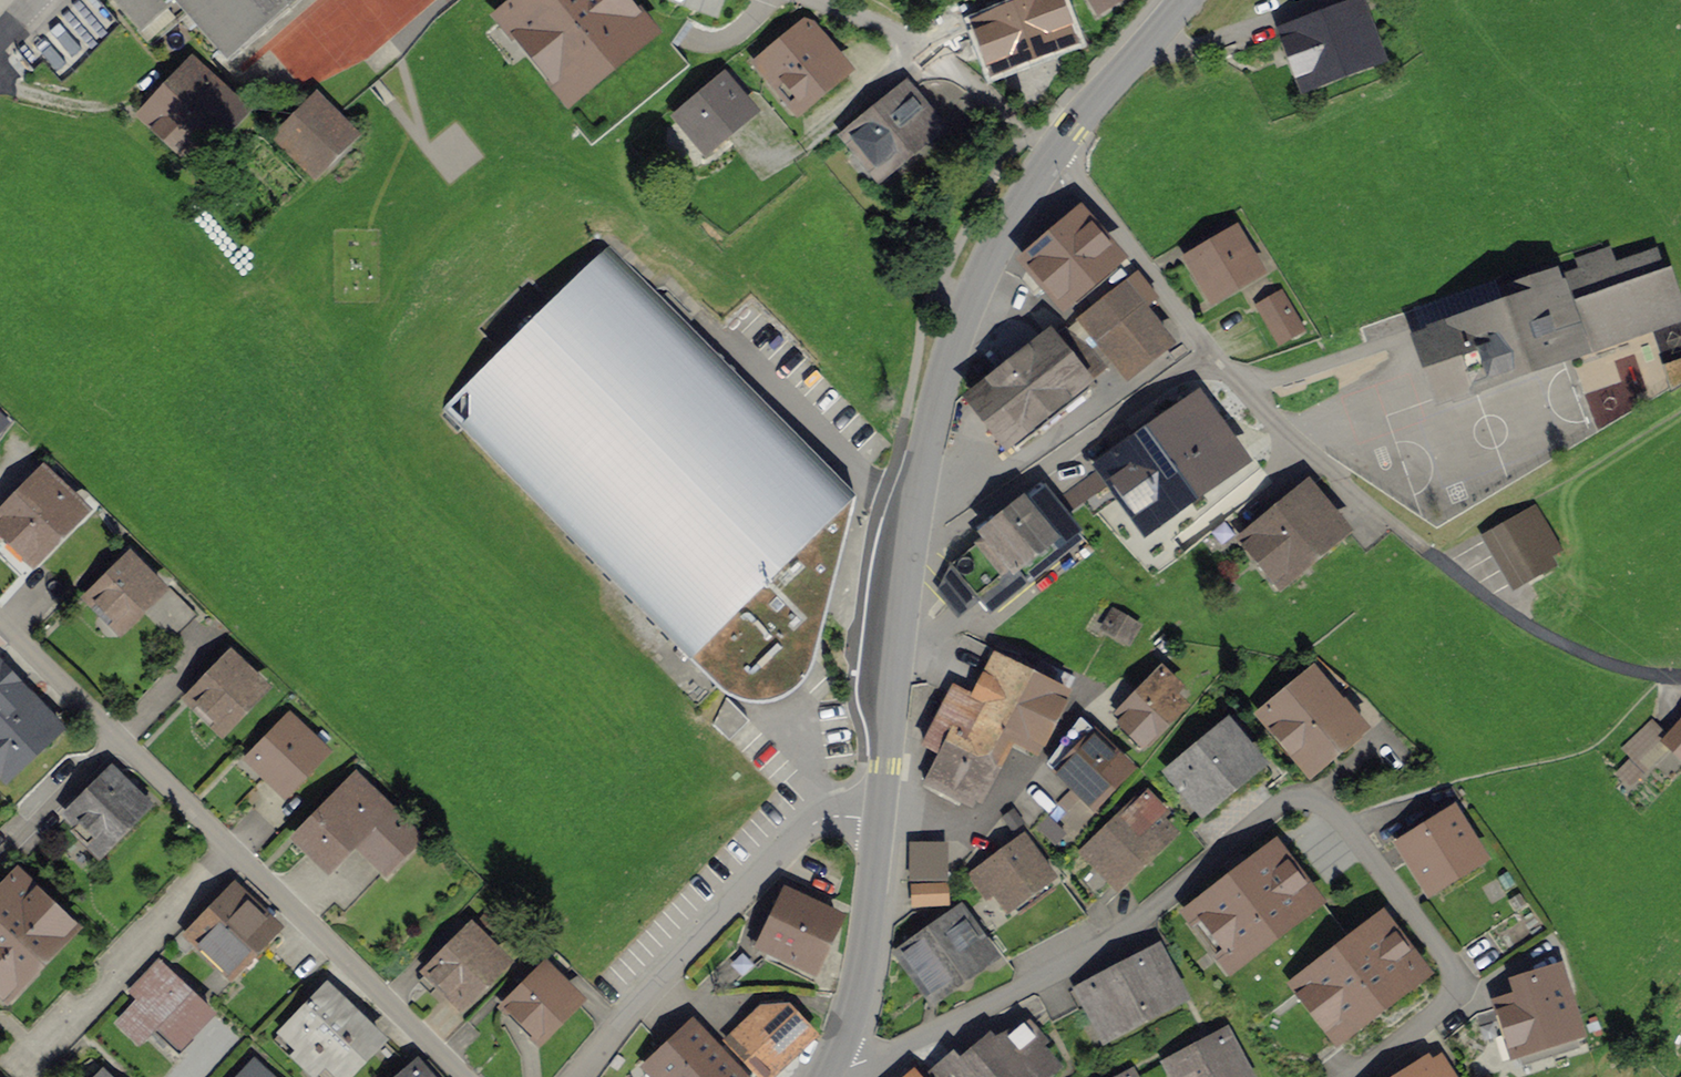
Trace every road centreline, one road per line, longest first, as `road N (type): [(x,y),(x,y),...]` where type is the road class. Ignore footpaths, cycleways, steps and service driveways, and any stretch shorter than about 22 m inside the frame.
road 1 (residential): [(851,1076),(1088,957),(1271,812),(1298,803),(1324,807),(1453,971),(1452,1005),(1361,1076)]
road 2 (residential): [(1680,674),(1620,669),(1529,627),(1432,560),(1312,459),(1193,339),(1054,154)]
road 3 (secondary): [(881,823),(924,477),(945,382),(985,277),(1054,154)]
road 4 (residential): [(461,1076),(0,626)]
road 5 (residential): [(881,823),(842,817),(808,831),(575,1076)]
road 6 (residential): [(1054,154),(938,62),(807,0)]
road 7 (secondary): [(831,1076),(868,956),(881,823)]
road 8 (secondary): [(1054,154),(1188,0)]

